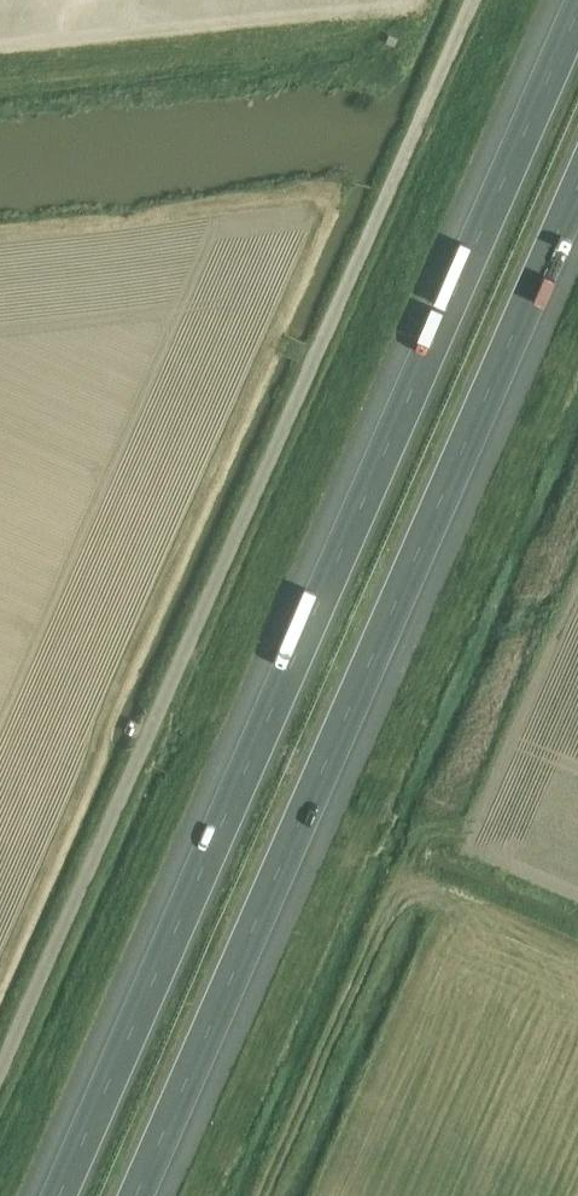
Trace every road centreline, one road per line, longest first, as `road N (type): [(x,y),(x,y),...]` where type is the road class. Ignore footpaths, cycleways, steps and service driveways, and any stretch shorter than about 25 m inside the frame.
road 1 (motorway): [(577,11),(59,1195)]
road 2 (unclassified): [(468,0),(0,1065)]
road 3 (motorway): [(136,1195),(577,186)]

